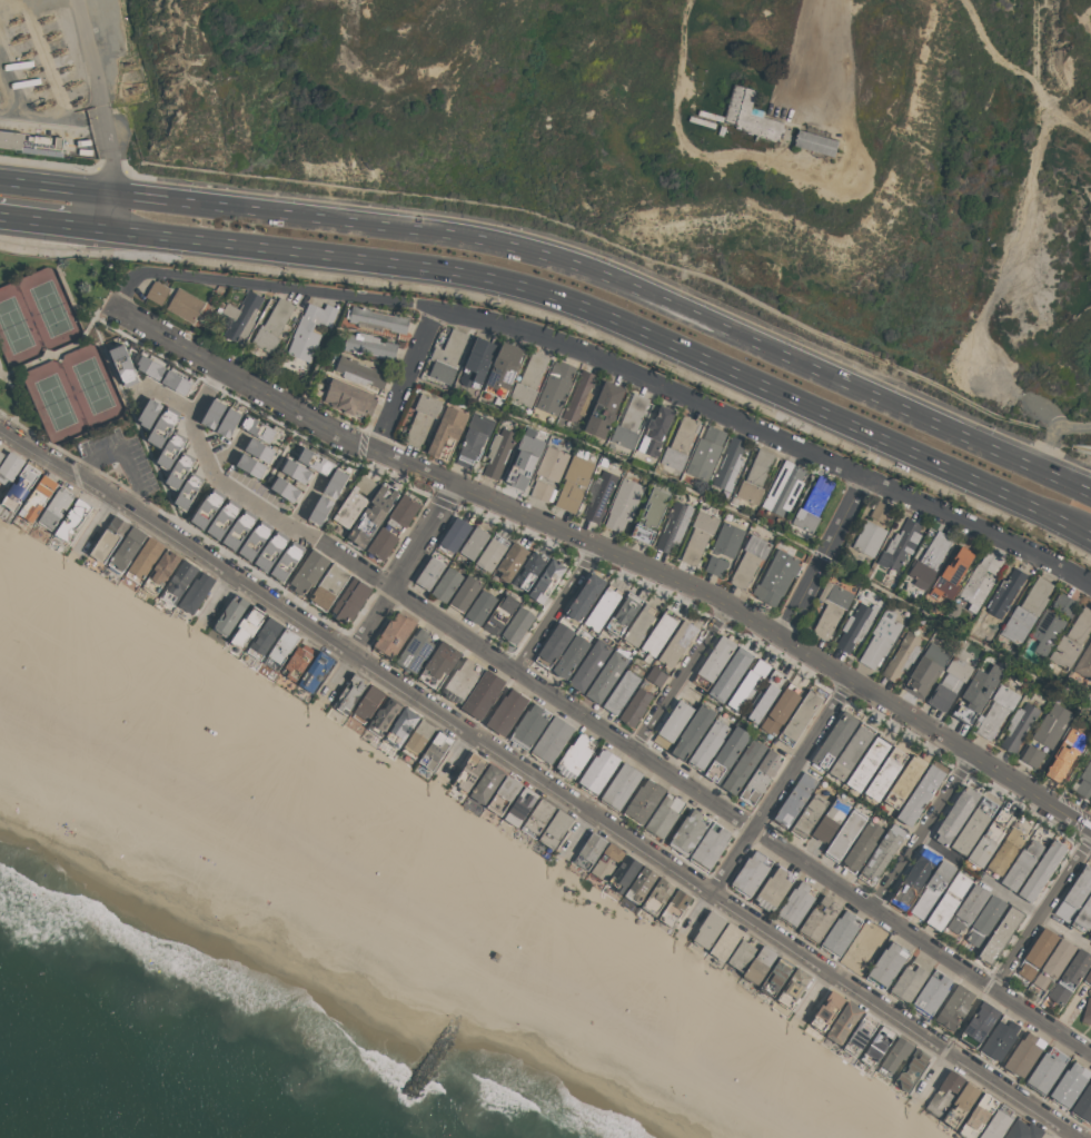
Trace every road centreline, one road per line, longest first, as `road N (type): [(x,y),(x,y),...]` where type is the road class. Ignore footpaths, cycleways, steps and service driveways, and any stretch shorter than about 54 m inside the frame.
road 1 (residential): [(1082,1137),(0,428)]
road 2 (residential): [(1090,1055),(216,476),(195,438),(194,413),(219,368)]
road 3 (tertiary): [(1090,829),(726,604),(376,454),(108,305)]
road 4 (residential): [(1090,584),(555,337),(425,305),(148,273),(117,309)]
road 5 (trunk): [(108,228),(462,271),(544,291),(1090,533)]
road 6 (trunk): [(1090,492),(551,255),(401,227),(112,191)]
road 7 (residential): [(684,936),(850,682)]
road 8 (residential): [(325,703),(457,487)]
road 9 (residential): [(782,640),(867,477)]
road 10 (residential): [(973,758),(874,909)]
road 11 (residential): [(989,984),(1090,836)]
road 12 (residential): [(726,604),(634,749)]
road 13 (residential): [(376,454),(437,308)]
road 14 (residential): [(516,672),(597,546)]

